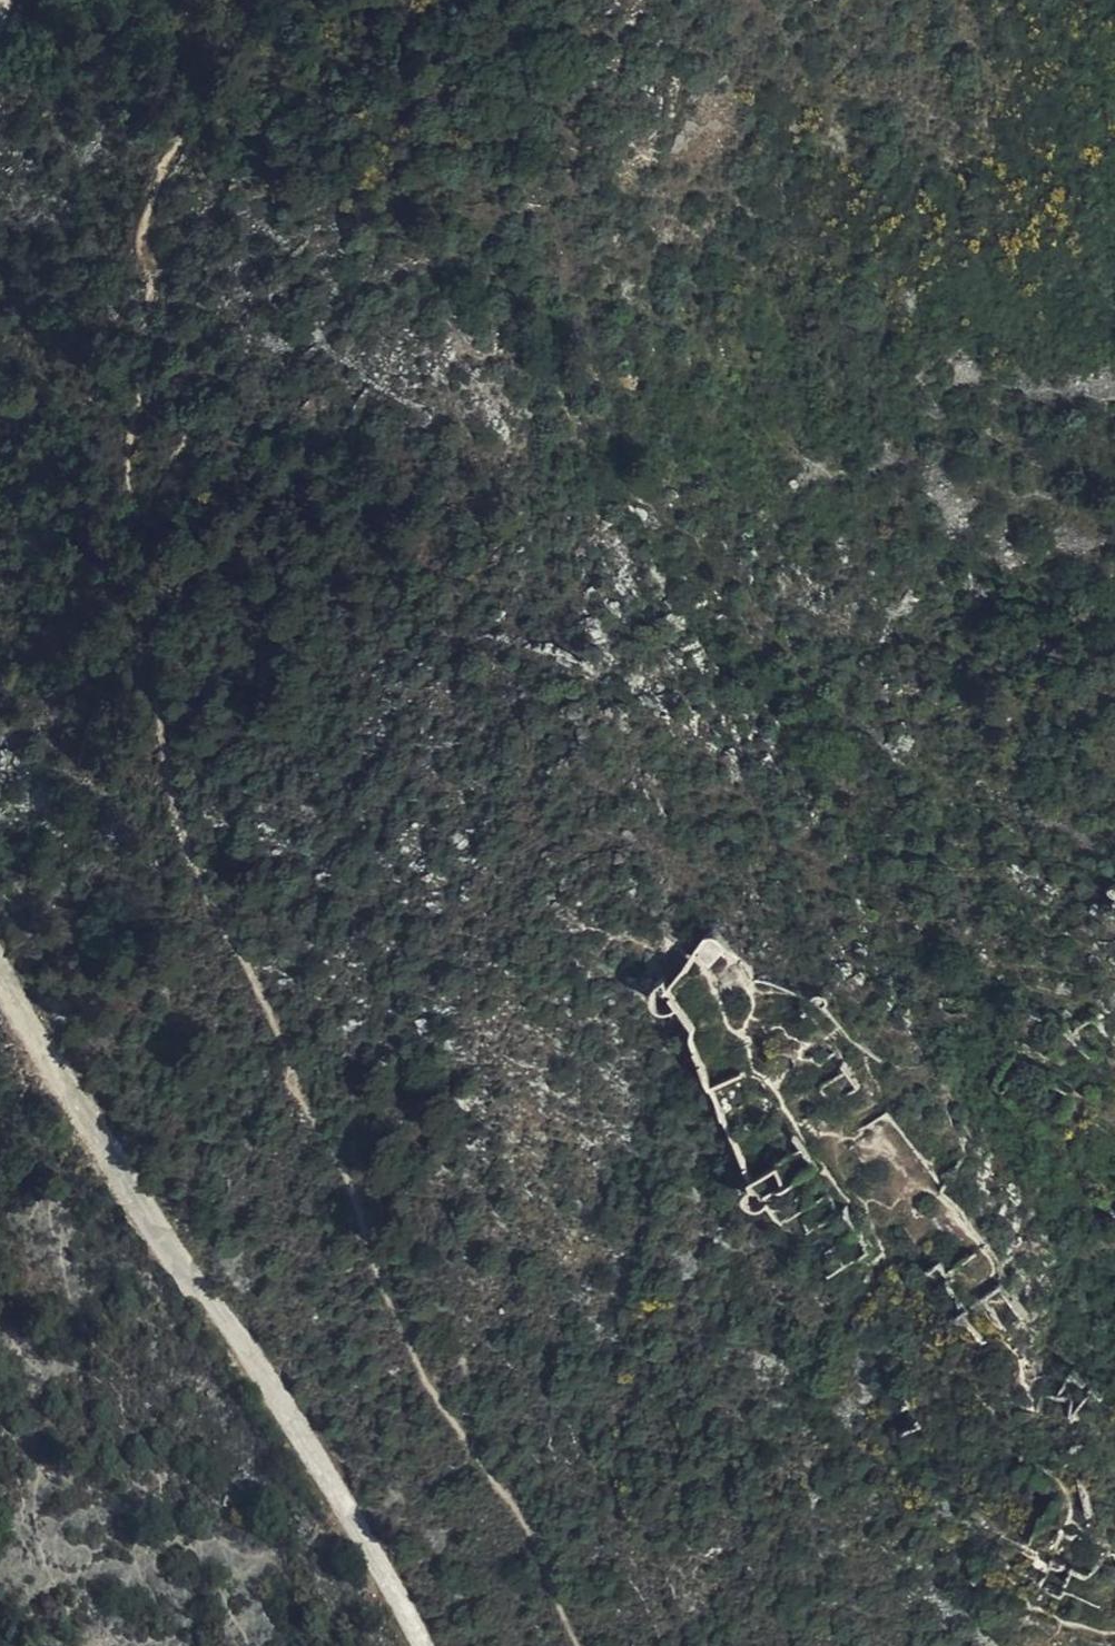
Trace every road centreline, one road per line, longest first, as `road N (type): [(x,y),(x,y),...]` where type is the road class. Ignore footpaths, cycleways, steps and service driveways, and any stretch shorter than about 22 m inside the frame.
road 1 (unclassified): [(0,974),(168,1246),(290,1407),(431,1645)]

